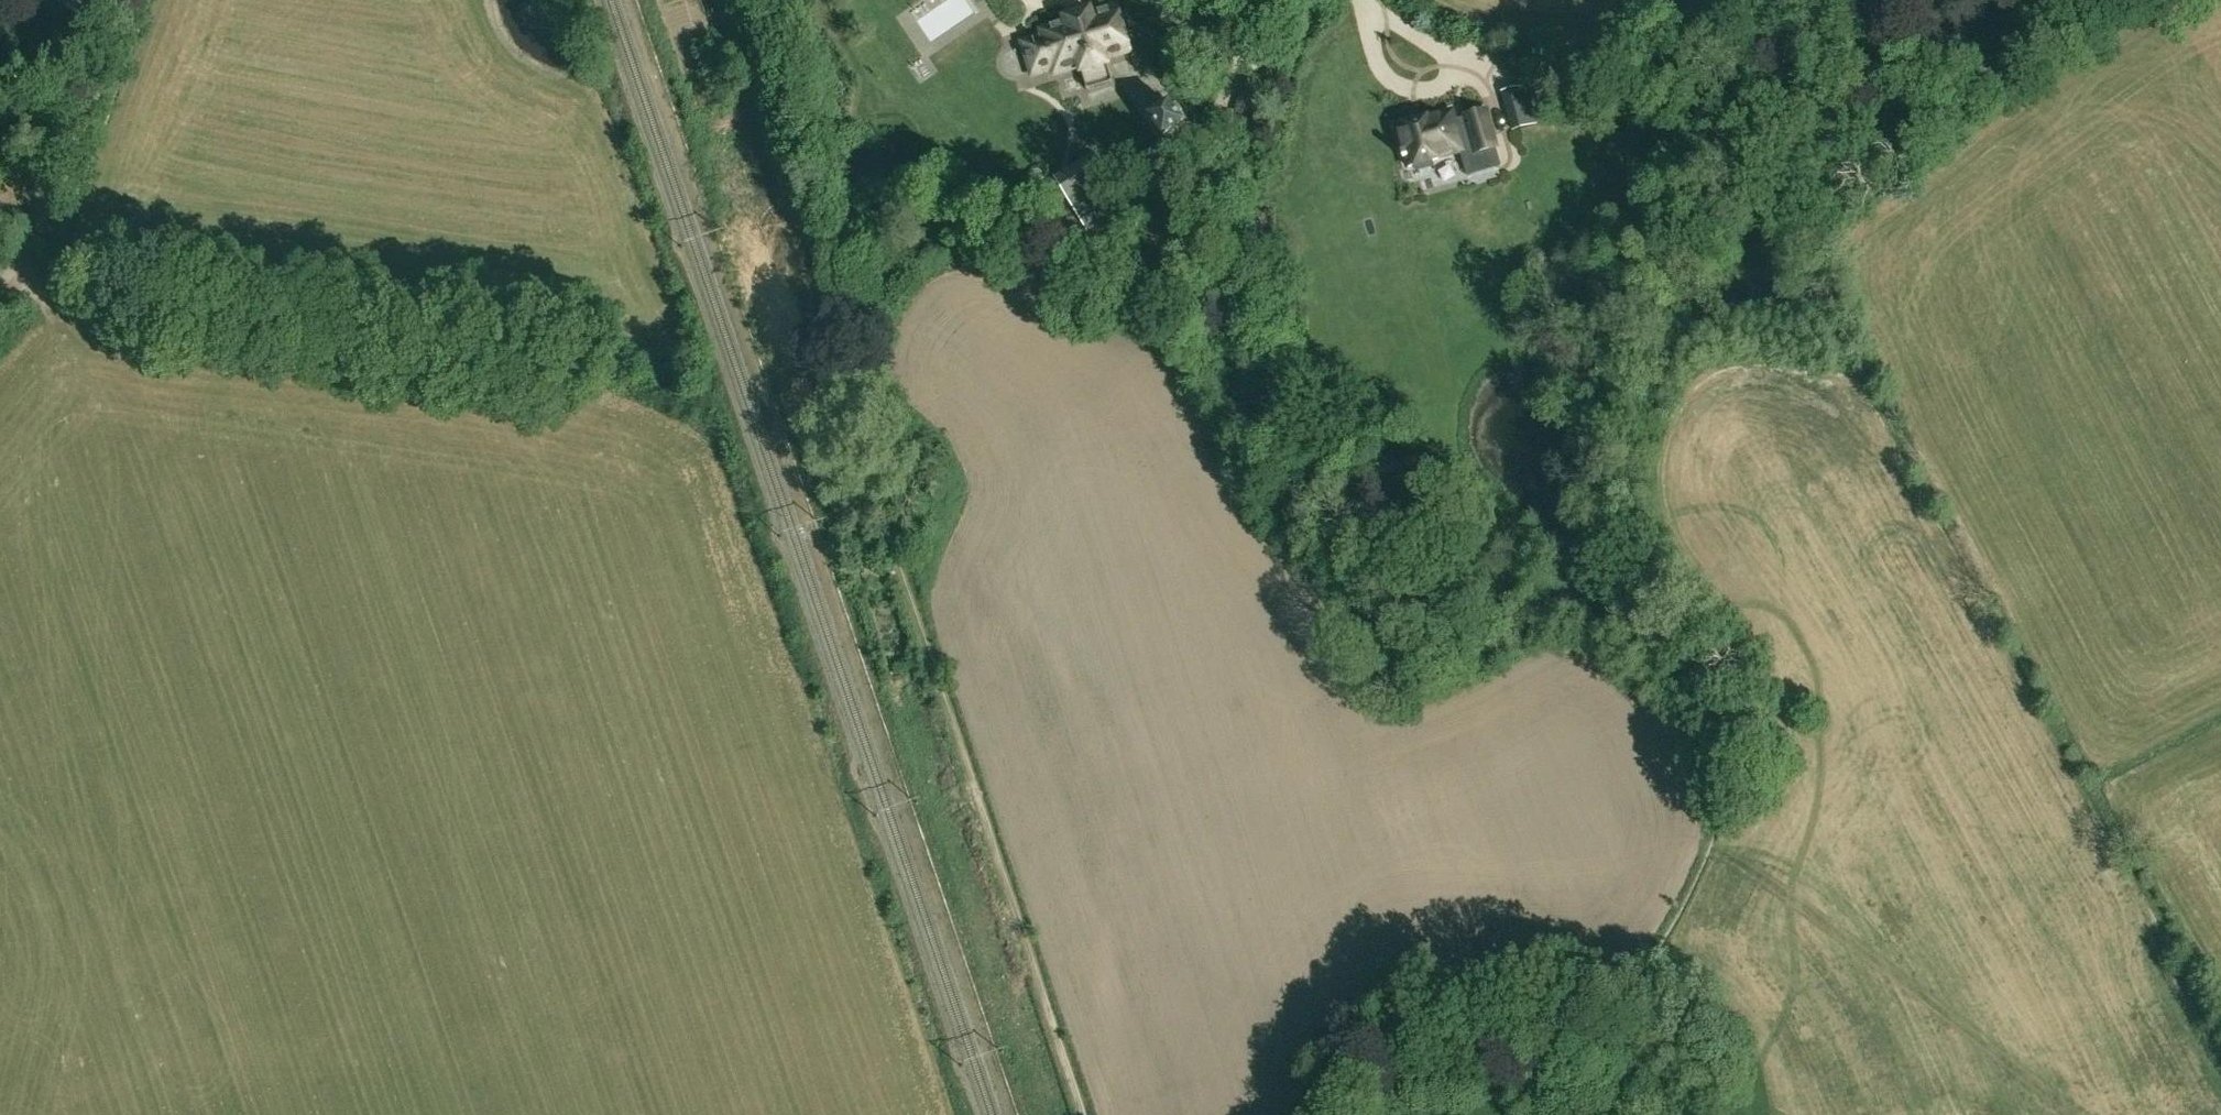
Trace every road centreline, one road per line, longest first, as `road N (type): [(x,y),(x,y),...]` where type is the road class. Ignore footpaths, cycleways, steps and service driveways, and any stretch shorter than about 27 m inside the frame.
road 1 (track): [(1084,1114),(882,510),(872,425),(725,0)]
road 2 (unclassified): [(0,275),(74,137),(125,0)]

